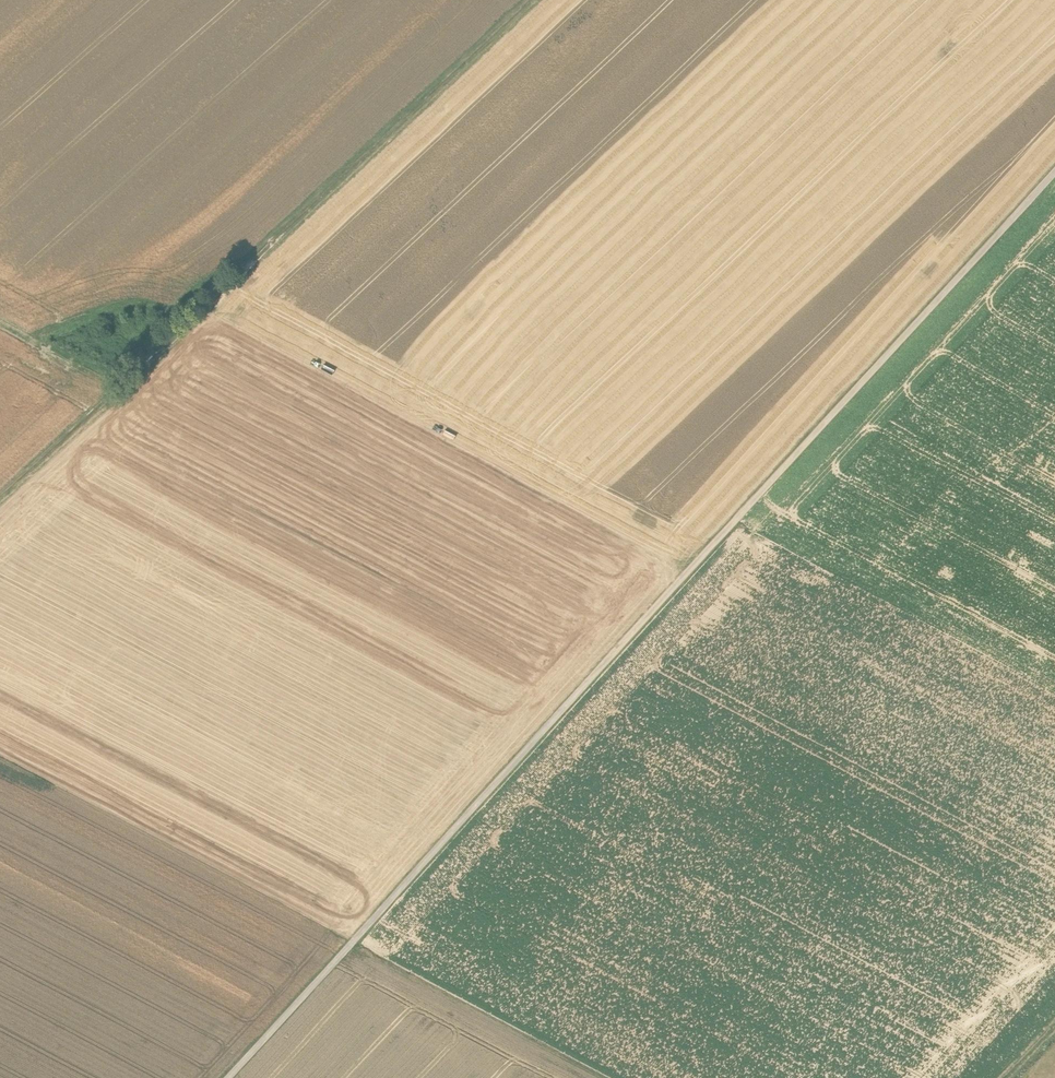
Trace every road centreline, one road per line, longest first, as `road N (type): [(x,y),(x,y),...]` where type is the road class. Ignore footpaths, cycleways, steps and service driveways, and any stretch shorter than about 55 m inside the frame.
road 1 (track): [(1054,172),(226,1077)]
road 2 (track): [(529,0),(0,500)]
road 3 (track): [(119,388),(0,324)]

